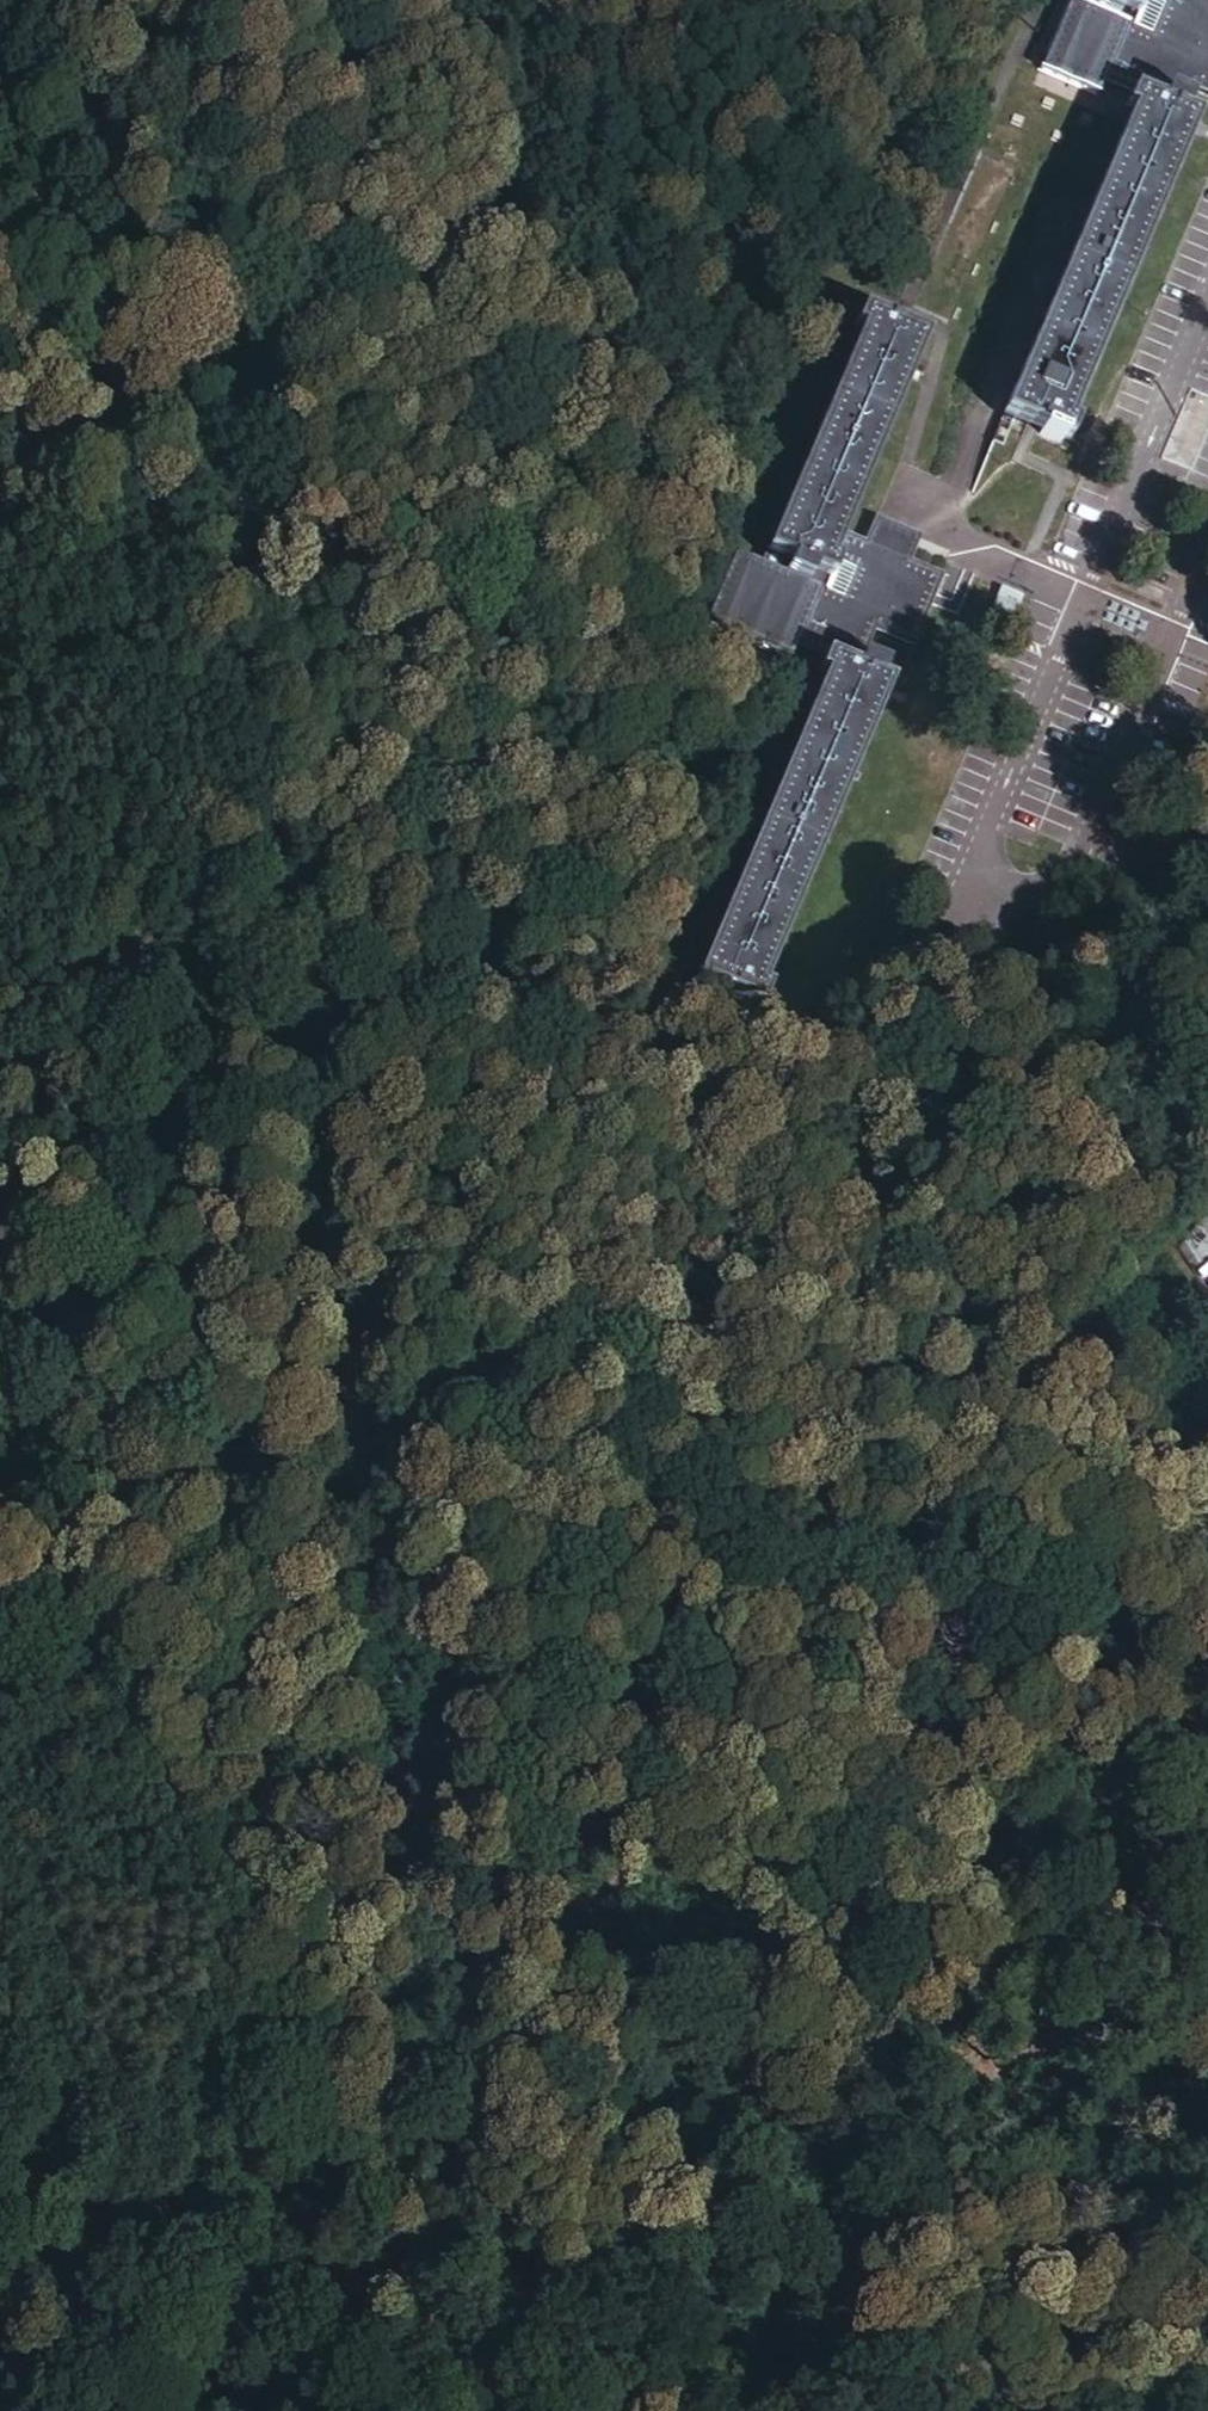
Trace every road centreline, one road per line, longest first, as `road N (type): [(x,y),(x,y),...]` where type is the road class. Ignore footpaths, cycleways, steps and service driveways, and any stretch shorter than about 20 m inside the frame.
road 1 (track): [(298,1021),(490,2410)]
road 2 (track): [(438,2042),(444,2026),(489,1994),(529,1937),(602,1871),(672,1772),(704,1749),(747,1680),(809,1615),(937,1501),(941,1483),(990,1452),(994,1433),(1087,1304),(1125,1300),(1196,1254)]
road 3 (track): [(174,0),(298,1021)]
road 4 (track): [(1207,1932),(483,2363)]

